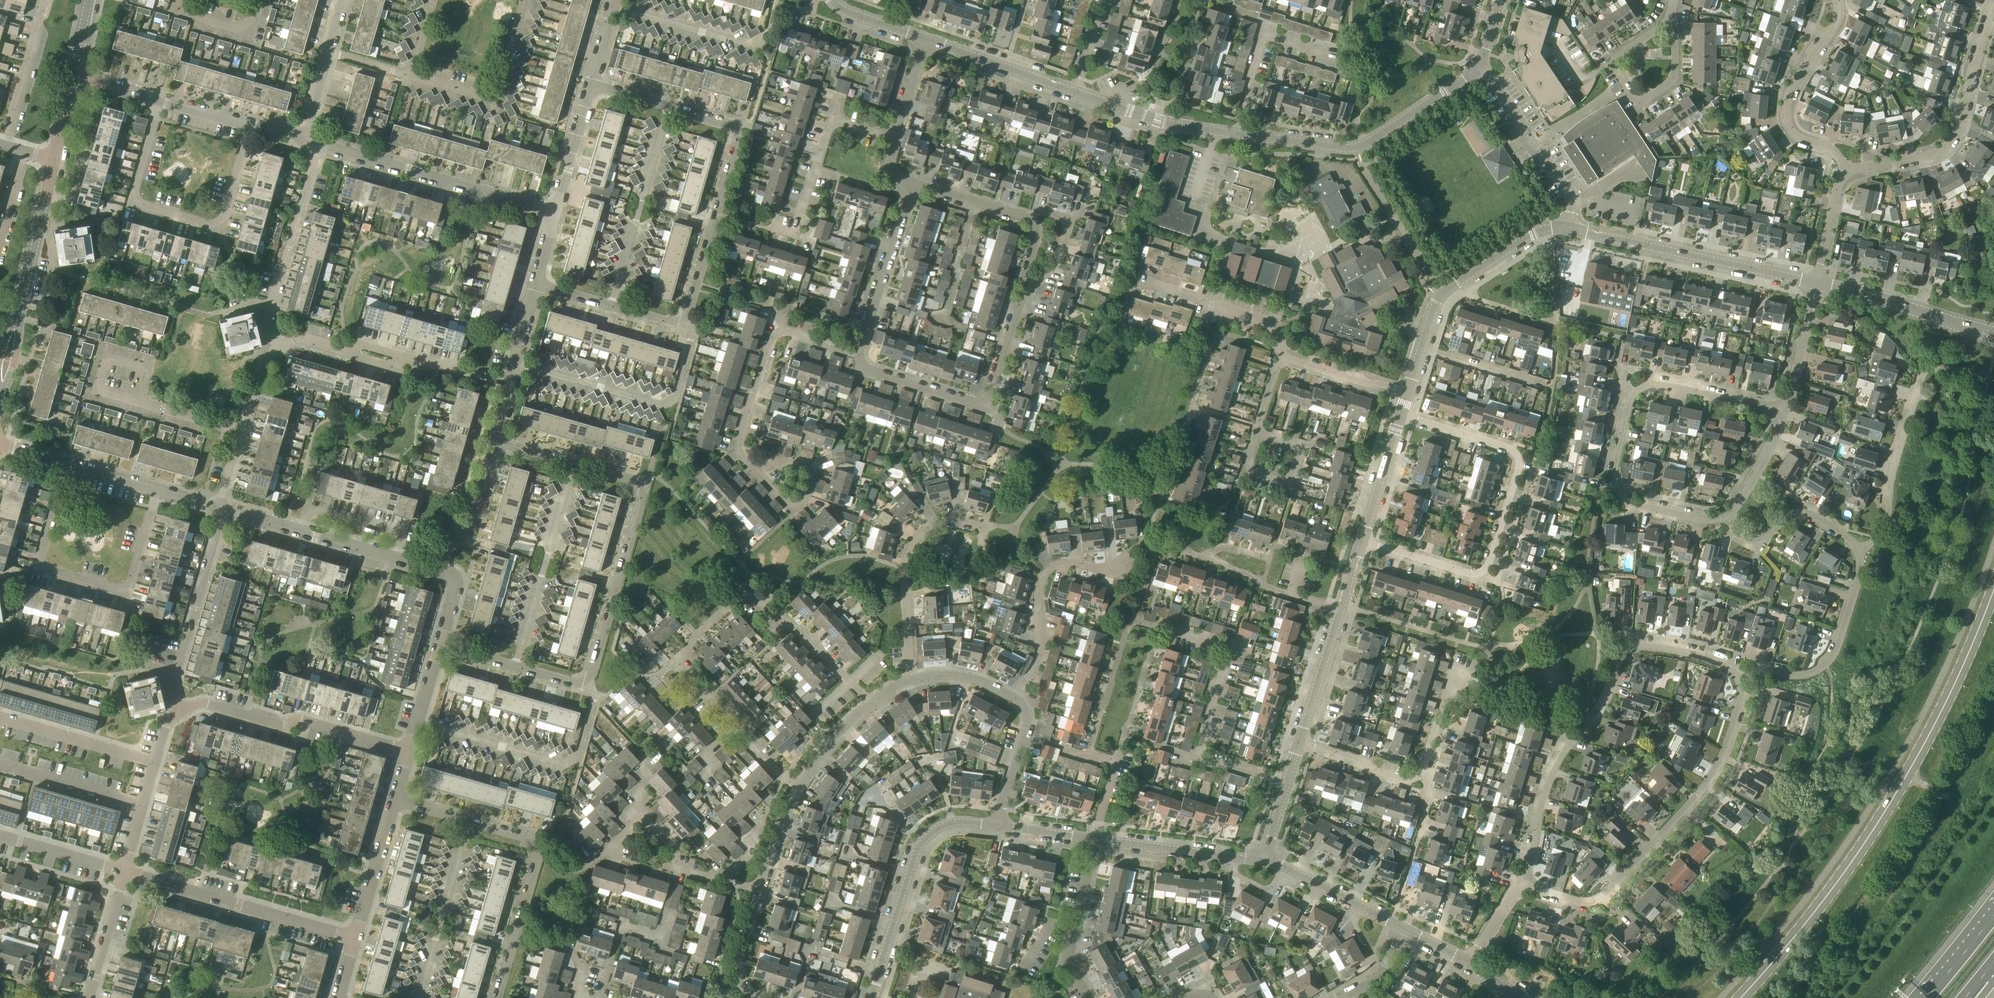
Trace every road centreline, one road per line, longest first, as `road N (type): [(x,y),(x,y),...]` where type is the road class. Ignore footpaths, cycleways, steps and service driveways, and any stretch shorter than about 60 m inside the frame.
road 1 (residential): [(438,645),(588,687),(632,484),(497,442)]
road 2 (residential): [(536,289),(676,329),(686,321),(730,152),(725,132),(590,84)]
road 3 (secondary): [(1742,997),(1884,814),(1940,718),(1993,592)]
road 4 (residential): [(1739,681),(1713,659),(1654,647),(1626,650),(1596,713),(1548,781),(1527,880)]
road 5 (residential): [(1785,412),(1656,384),(1632,398),(1617,489),(1640,507),(1727,518)]
road 6 (residential): [(1402,416),(1515,456),(1486,568),(1473,578),(1362,542)]
road 7 (residential): [(1527,880),(1583,903),(1606,893),(1709,779),(1731,728),(1739,681)]
road 8 (residential): [(736,725),(675,663),(738,597),(751,596),(791,622),(850,681)]
road 9 (residential): [(395,801),(530,838),(536,846),(497,997)]
road 10 (residential): [(248,127),(216,227),(146,209),(133,198),(159,101)]
road 11 (residential): [(153,490),(129,582),(116,587),(46,568),(39,555),(62,463)]
road 12 (residential): [(1478,66),(1356,148),(1234,133)]
road 13 (residential): [(1815,283),(1566,227)]
road 14 (residential): [(860,356),(870,369),(980,402),(993,391),(1022,290)]
road 15 (residential): [(1845,171),(1932,154),(1951,141),(1993,6)]
road 16 (residential): [(555,216),(316,147)]
road 17 (residential): [(870,997),(924,841),(949,824),(999,826)]
road 18 (residential): [(356,936),(122,870)]
road 19 (residential): [(409,750),(207,703),(179,715)]
road 20 (residential): [(282,349),(298,342),(342,352),(364,346),(510,385)]
road 21 (residential): [(1408,394),(1439,298),(1548,227)]
road 22 (residential): [(0,384),(53,160)]
road 23 (residential): [(440,571),(221,509)]
road 24 (residential): [(1845,171),(1829,150),(1791,134),(1784,116),(1791,87),(1836,21),(1835,0)]
road 25 (residential): [(913,679),(902,568),(912,539),(935,523),(982,527)]
road 26 (residential): [(179,715),(177,671),(221,509)]
road 27 (residential): [(282,349),(270,329),(272,310),(316,147)]
road 28 (residential): [(1012,696),(1040,648),(1043,575),(1064,562),(1120,569)]
road 29 (residential): [(1300,742),(1362,542)]
road 30 (residential): [(1739,681),(1799,676),(1826,665),(1855,588),(1858,551)]
road 31 (residential): [(1858,551),(1885,530),(1895,462),(1924,370)]
road 32 (residential): [(613,7),(750,46),(767,36),(775,0)]
road 33 (residential): [(1234,133),(1264,34),(1329,54),(1349,42)]
road 34 (residential): [(1566,227),(1567,191),(1478,66)]
road 35 (residential): [(1993,336),(1815,283)]
road 36 (residential): [(860,356),(912,183)]
road 37 (residential): [(1280,356),(1281,336),(1268,325),(1137,279)]
road 38 (residential): [(221,509),(255,376),(282,349)]
road 39 (residential): [(1095,840),(1263,861)]
road 40 (residential): [(1234,133),(1182,127),(1072,91)]
road 41 (residential): [(761,890),(675,871),(674,851),(637,806)]
road 42 (residential): [(1089,997),(1070,949),(1095,840)]
road 43 (residential): [(154,763),(0,717)]
road 44 (residential): [(1406,929),(1263,861)]
road 45 (residential): [(1858,551),(1808,514),(1784,516),(1751,538),(1727,518)]
road 46 (residential): [(737,448),(785,503),(801,499),(810,471),(773,462)]
road 47 (residential): [(1072,91),(926,40)]
road 48 (residential): [(663,405),(516,365)]
road 49 (residential): [(5,146),(47,0)]
road 50 (residential): [(301,142),(342,0)]
road 51 (residential): [(0,765),(142,805)]
road 52 (residential): [(497,442),(476,515),(440,571)]
road 53 (residential): [(395,801),(356,936)]
road 54 (residential): [(1610,62),(1633,97),(1669,83),(1671,24)]
road 55 (residential): [(999,826),(1027,728),(1024,707),(1012,696)]
road 56 (residential): [(590,84),(555,216)]
road 57 (residential): [(1255,434),(1301,447),(1290,485),(1244,471)]
road 58 (residential): [(1408,394),(1280,356)]
road 59 (residential): [(1785,412),(1815,283)]
road 60 (residential): [(784,329),(772,334),(737,448)]
road 61 (residential): [(1362,542),(1402,416)]
road 62 (residential): [(88,997),(122,870)]
road 63 (residential): [(1421,777),(1407,782),(1300,742)]
road 64 (residential): [(600,997),(622,928),(662,937),(666,923)]
road 65 (residential): [(122,870),(0,836)]
road 66 (residential): [(1029,219),(1039,210),(1059,215),(1064,225),(1051,267),(1022,290)]
road 67 (residential): [(1727,518),(1770,452),(1785,412)]
road 68 (residential): [(942,318),(974,201)]
road 69 (residential): [(1421,777),(1464,665)]
road 70 (residential): [(796,232),(832,118)]

